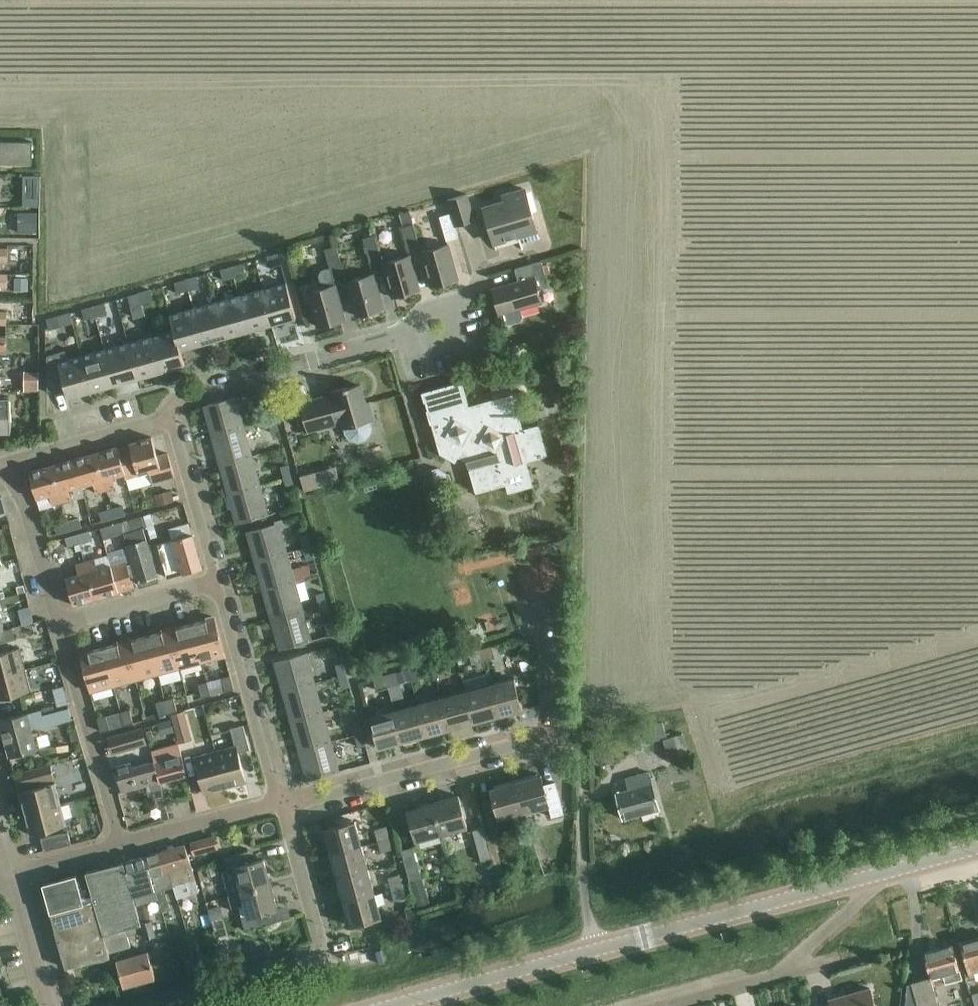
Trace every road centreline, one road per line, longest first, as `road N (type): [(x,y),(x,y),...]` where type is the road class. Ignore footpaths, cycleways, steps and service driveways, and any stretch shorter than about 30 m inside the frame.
road 1 (residential): [(282,804),(546,735),(549,623)]
road 2 (residential): [(121,1005),(322,952),(282,804)]
road 3 (secondary): [(597,945),(892,869)]
road 4 (residential): [(169,420),(186,398),(434,327)]
road 5 (residential): [(892,869),(801,973),(671,1005)]
road 6 (residential): [(282,804),(218,583)]
road 7 (residential): [(121,844),(60,628)]
road 8 (secondary): [(396,1000),(597,945)]
road 9 (residential): [(597,945),(581,855),(584,752)]
road 10 (residential): [(60,628),(11,463)]
road 11 (residential): [(218,583),(169,420)]
road 12 (residential): [(121,844),(282,804)]
road 13 (residential): [(60,628),(218,583)]
road 14 (residential): [(11,463),(169,420)]
road 15 (residential): [(50,1005),(14,873)]

